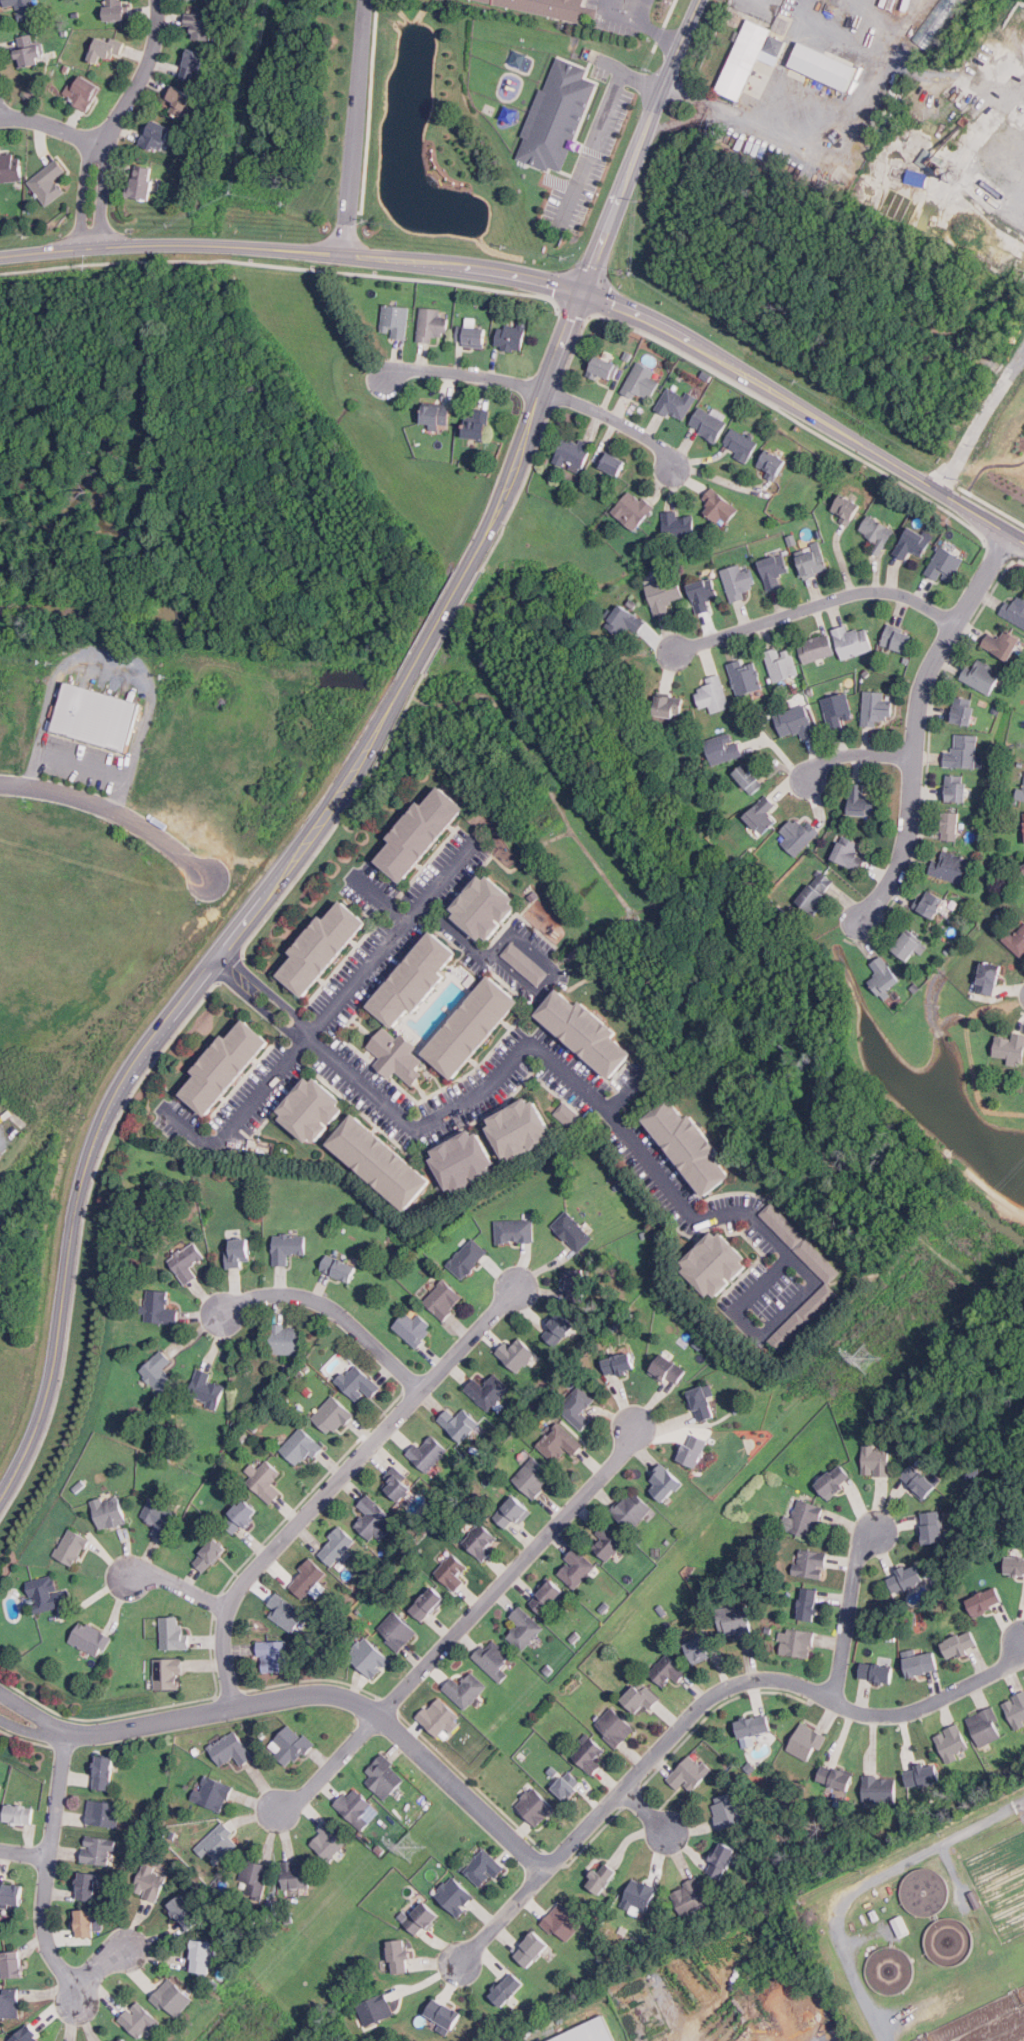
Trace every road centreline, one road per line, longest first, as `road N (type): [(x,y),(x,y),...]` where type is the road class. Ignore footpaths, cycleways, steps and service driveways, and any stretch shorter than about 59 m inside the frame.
road 1 (residential): [(220,961),(416,1131),(495,1083),(527,1041),(607,1106),(688,1212),(710,1221),(749,1218),(807,1276),(805,1290),(769,1329),(752,1330),(740,1309),(788,1258)]
road 2 (tertiary): [(410,672),(359,767),(123,1092),(92,1150),(47,1410),(0,1503)]
road 3 (secondary): [(249,247),(504,272),(604,302),(664,327),(1023,548)]
road 4 (residential): [(463,1963),(725,1691),(786,1683),(863,1715),(906,1715),(1006,1665),(1023,1640)]
road 5 (residential): [(546,1874),(376,1717),(346,1702),(303,1698),(65,1737)]
road 6 (residential): [(236,1710),(224,1652),(239,1598),(519,1289)]
road 7 (residential): [(636,1424),(625,1447),(511,1575),(277,1814)]
road 8 (residential): [(162,1107),(196,1138),(221,1143),(477,842)]
road 9 (tertiary): [(543,391),(703,0)]
road 10 (residential): [(1007,538),(925,689),(903,862),(865,924)]
road 11 (residential): [(958,624),(903,596),(865,594),(677,652)]
road 12 (residential): [(65,1737),(43,1924),(74,1989)]
road 13 (residential): [(350,254),(368,0)]
road 14 (secondary): [(0,257),(249,247)]
road 15 (residential): [(0,787),(109,806),(212,881)]
road 16 (residential): [(424,1391),(322,1305),(275,1297),(226,1312)]
road 17 (tertiary): [(543,391),(469,568)]
road 18 (residential): [(835,1704),(857,1562),(874,1529)]
road 19 (residential): [(543,391),(418,370),(385,374)]
road 20 (residential): [(543,391),(648,438),(676,471)]
road 21 (residential): [(101,140),(154,47),(158,0)]
road 22 (residential): [(0,1719),(65,1737),(0,1691)]

